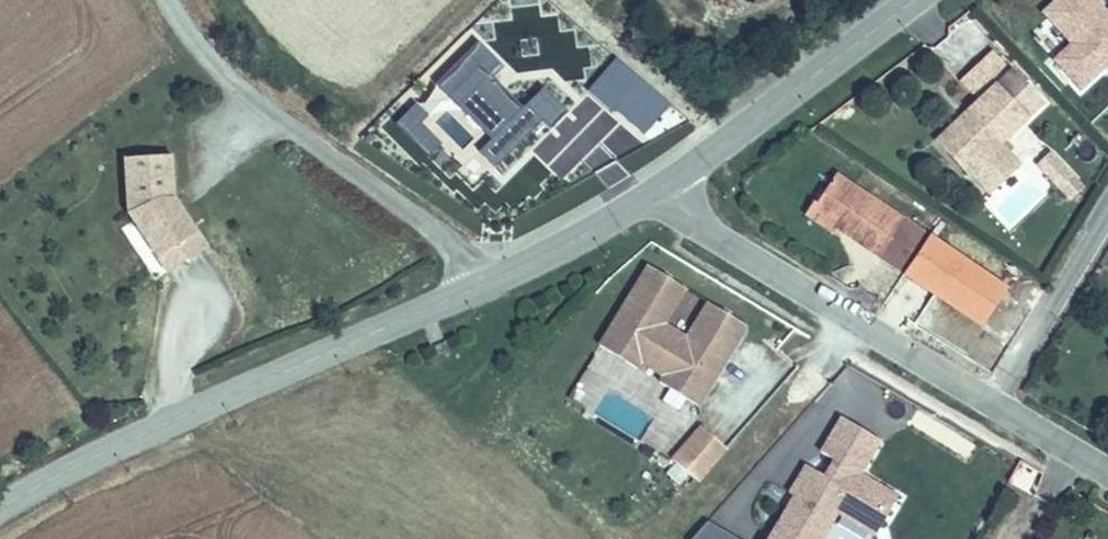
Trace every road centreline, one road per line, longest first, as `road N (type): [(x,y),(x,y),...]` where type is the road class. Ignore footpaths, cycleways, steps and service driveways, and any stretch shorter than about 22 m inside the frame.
road 1 (tertiary): [(0,511),(76,465),(481,285)]
road 2 (unclassified): [(481,285),(437,234),(229,81),(166,0)]
road 3 (residential): [(1000,411),(766,272),(659,188)]
road 4 (tertiary): [(659,188),(916,0)]
road 5 (residential): [(1107,237),(1000,411)]
road 6 (tertiary): [(481,285),(659,188)]
road 7 (residential): [(1107,475),(1000,411)]

